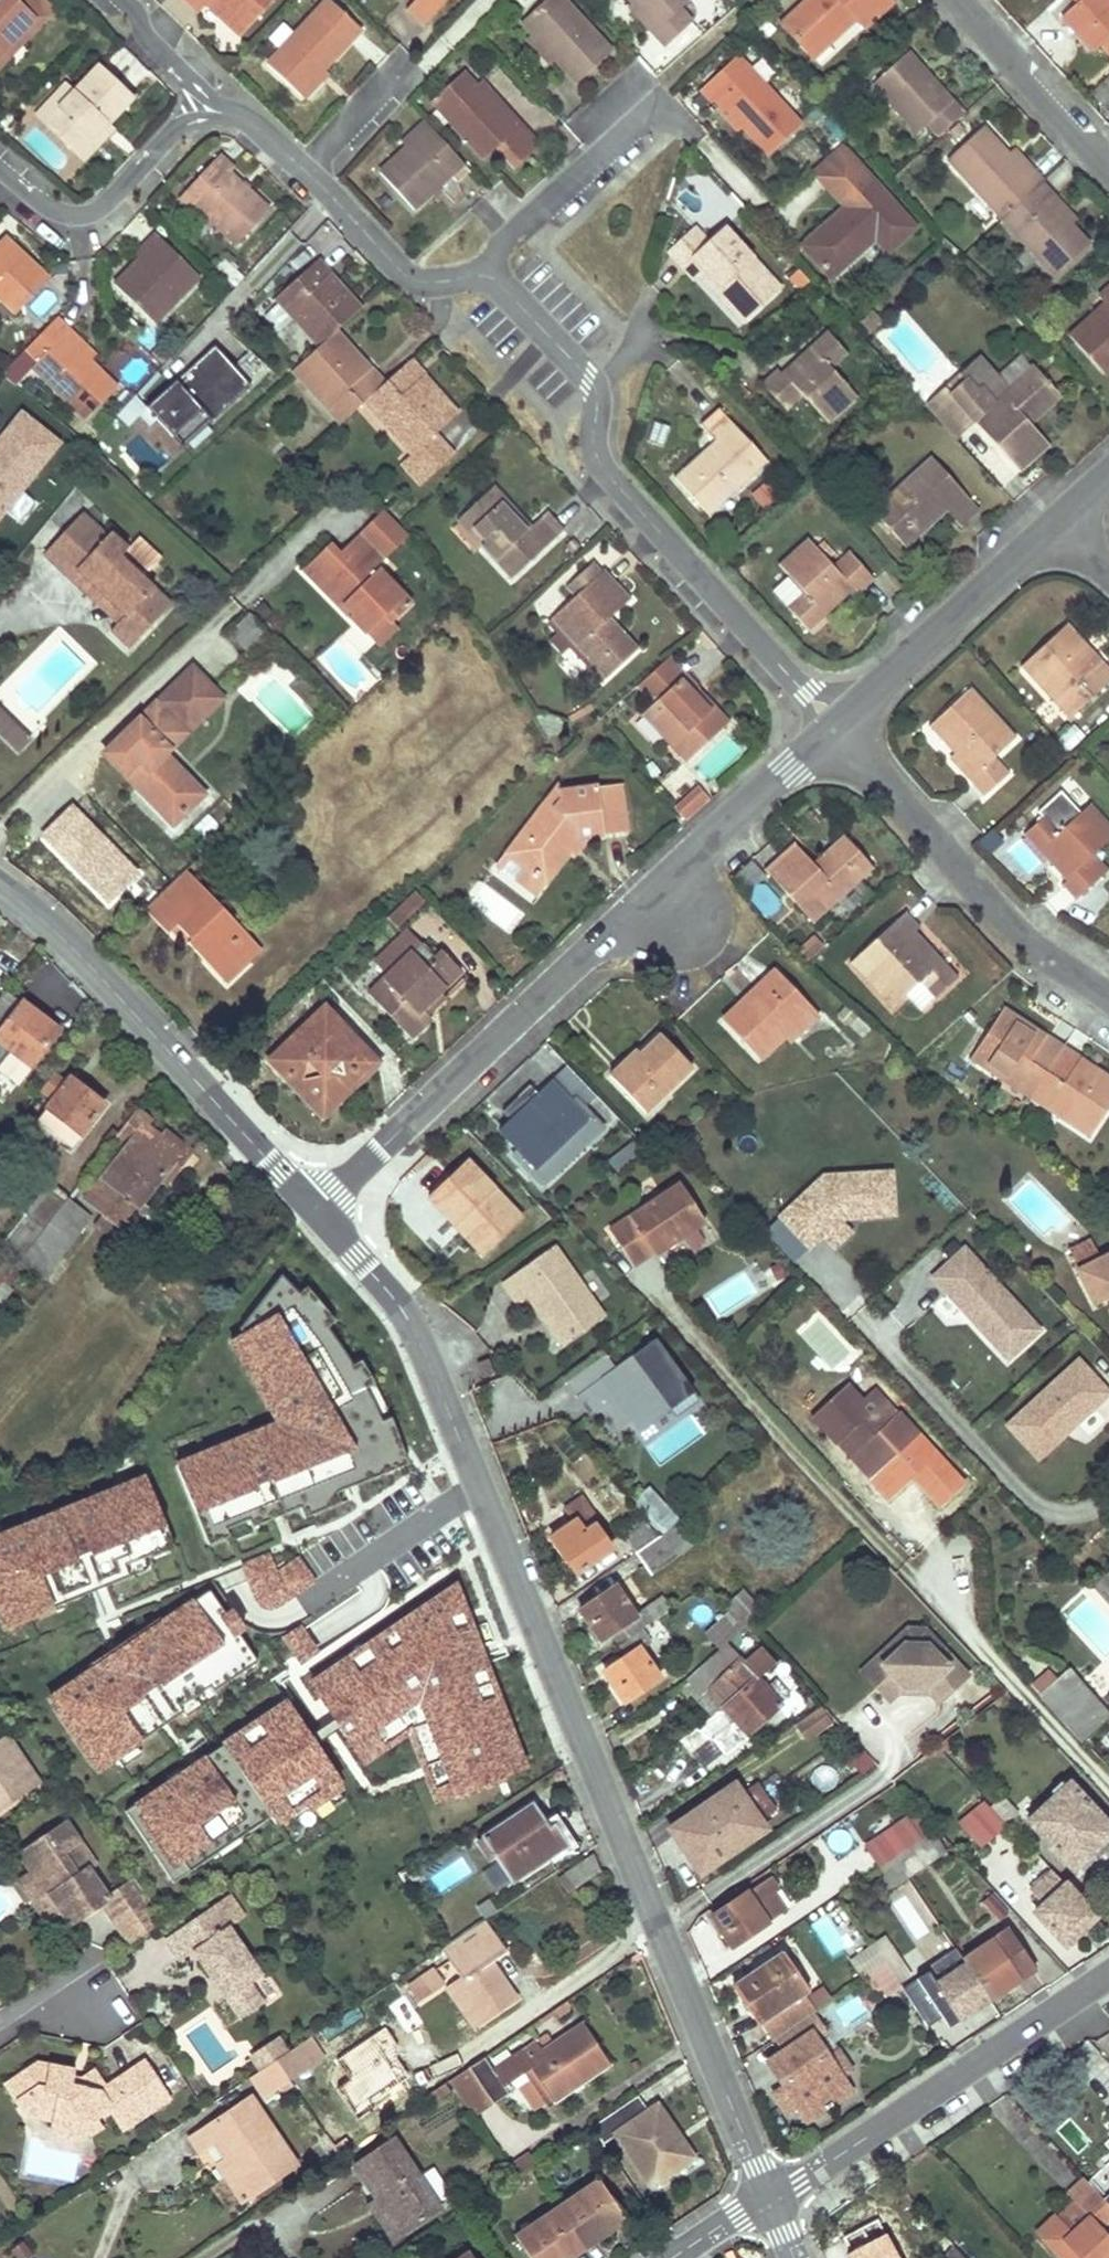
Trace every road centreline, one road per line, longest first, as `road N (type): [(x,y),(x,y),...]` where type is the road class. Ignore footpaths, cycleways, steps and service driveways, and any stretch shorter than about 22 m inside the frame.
road 1 (tertiary): [(771,2200),(417,1335),(315,1211)]
road 2 (residential): [(315,1211),(655,888)]
road 3 (tertiary): [(315,1211),(90,967),(0,886)]
road 4 (residential): [(834,724),(601,465),(593,444),(595,390)]
road 5 (residential): [(771,2200),(1108,1975)]
road 6 (residential): [(1108,999),(1042,955),(1004,918),(834,724)]
road 7 (residential): [(834,724),(1054,519)]
road 8 (residential): [(0,169),(55,212),(89,214),(169,135),(192,121),(229,116)]
road 9 (residential): [(473,276),(660,104)]
road 10 (residential): [(655,888),(834,724)]
road 11 (residential): [(958,0),(1108,167)]
road 12 (residential): [(473,276),(433,282),(406,277),(305,171)]
road 13 (residential): [(243,118),(207,97),(147,38),(123,0)]
road 14 (residential): [(595,390),(499,284),(473,276)]
road 15 (residential): [(305,171),(411,62)]

